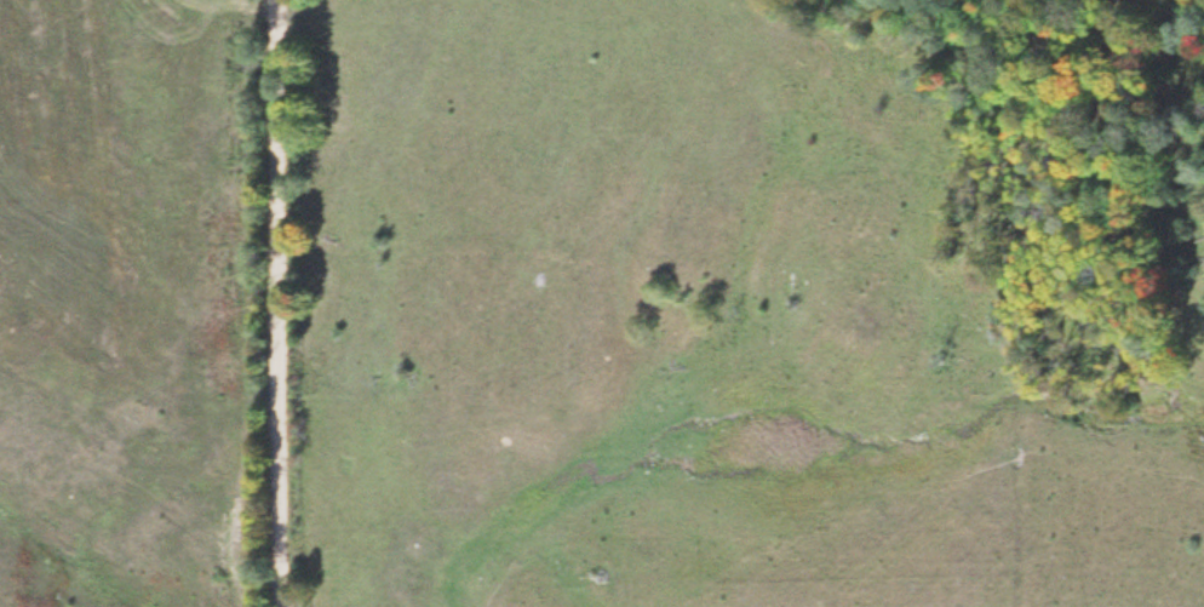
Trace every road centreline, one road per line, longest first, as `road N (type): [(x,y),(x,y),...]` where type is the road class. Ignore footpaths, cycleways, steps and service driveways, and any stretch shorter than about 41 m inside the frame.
road 1 (residential): [(283,606),(279,0)]

